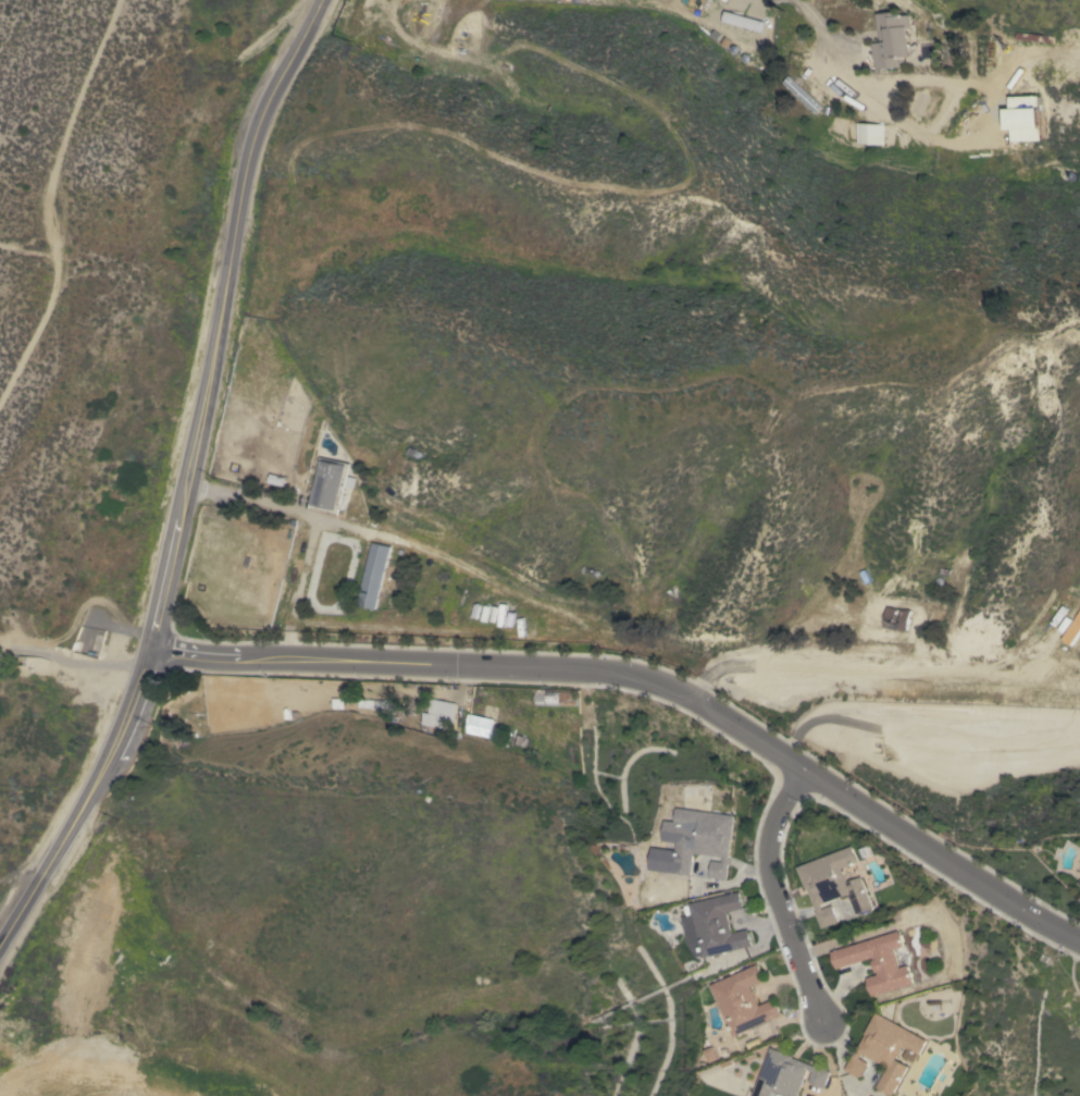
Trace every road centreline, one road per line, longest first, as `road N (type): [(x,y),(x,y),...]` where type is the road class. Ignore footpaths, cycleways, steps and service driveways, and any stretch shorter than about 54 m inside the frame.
road 1 (secondary): [(0,948),(96,786),(144,669),(188,487),(247,151),(260,110),(319,0)]
road 2 (residential): [(1079,938),(665,687),(633,677),(348,662)]
road 3 (track): [(118,0),(46,175),(51,275),(0,392)]
road 4 (secondary): [(96,786),(133,742),(165,666),(348,662)]
road 5 (residential): [(800,772),(773,826),(770,855),(819,1020)]
road 6 (residential): [(188,487),(399,541)]
road 7 (residential): [(348,662),(149,652)]
road 8 (secondary): [(268,655),(173,645),(160,608)]

